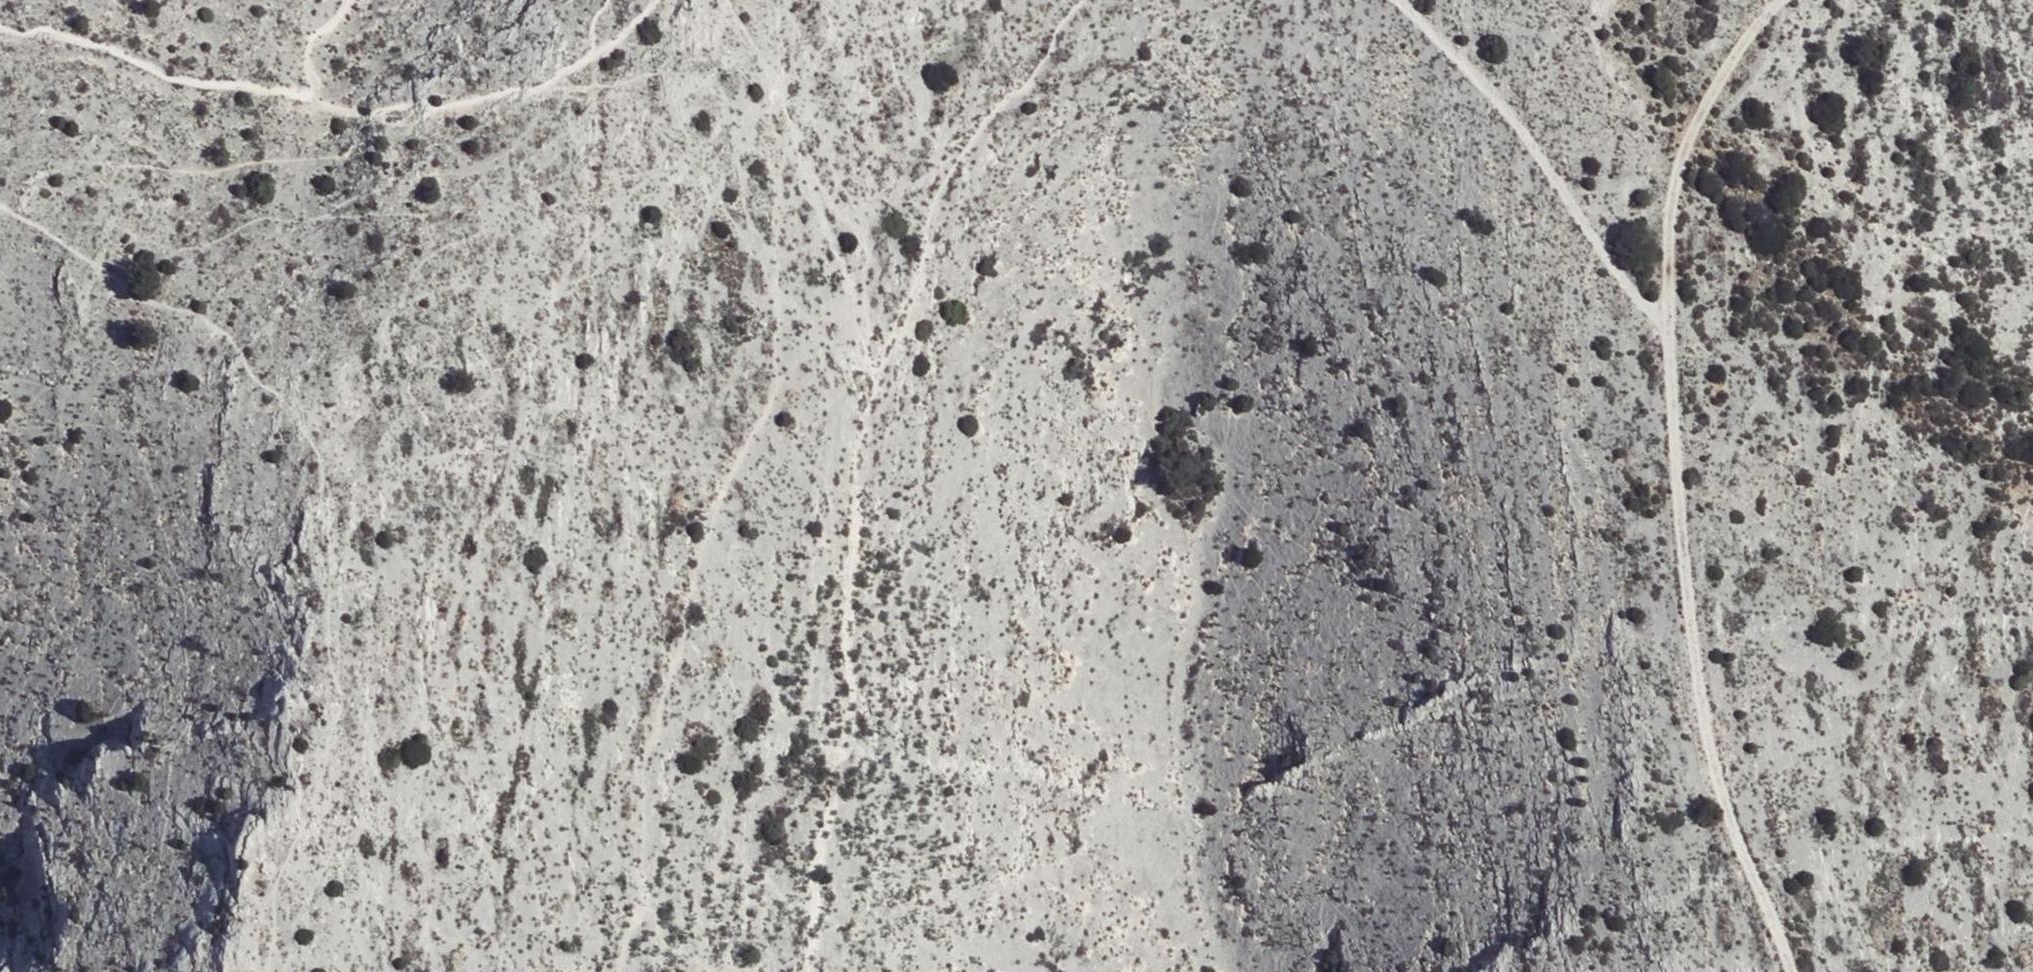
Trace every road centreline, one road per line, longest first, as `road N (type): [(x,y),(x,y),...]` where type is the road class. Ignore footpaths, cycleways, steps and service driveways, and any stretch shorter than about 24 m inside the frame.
road 1 (track): [(1790,971),(1713,763),(1667,328)]
road 2 (track): [(1667,328),(1678,185),(1697,127),(1778,0)]

